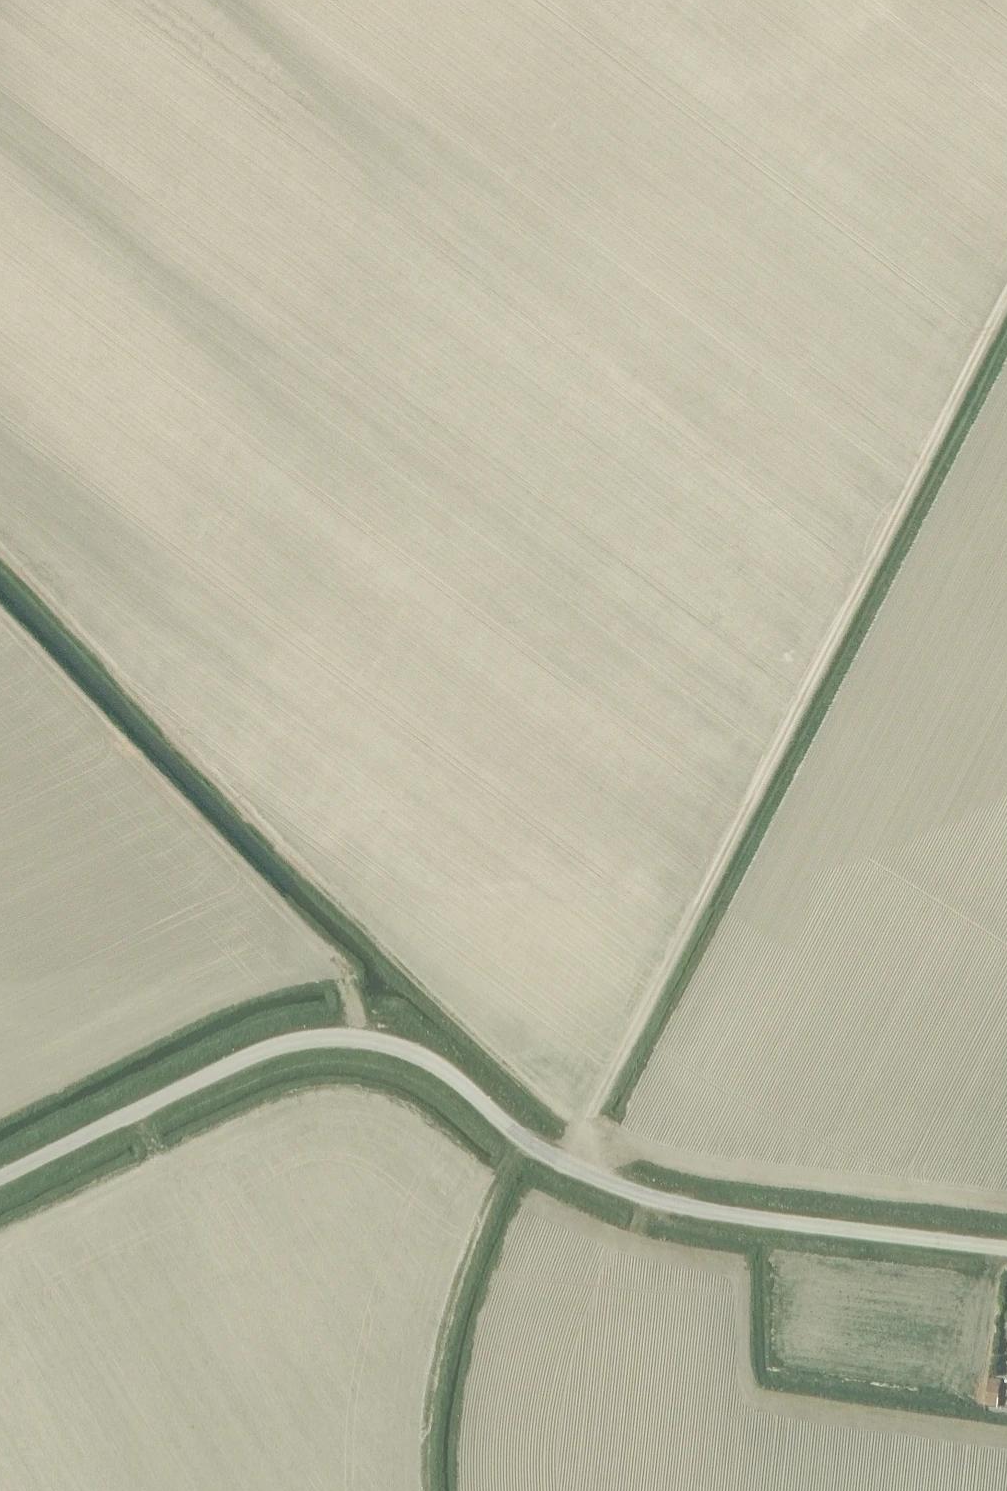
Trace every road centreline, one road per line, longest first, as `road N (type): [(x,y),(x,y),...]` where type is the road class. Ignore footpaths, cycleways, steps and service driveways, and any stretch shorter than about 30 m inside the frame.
road 1 (unclassified): [(0,1177),(250,1056),(312,1039),(354,1038),(414,1053),(524,1140)]
road 2 (unclassified): [(1006,1248),(703,1210),(598,1179),(524,1140)]

